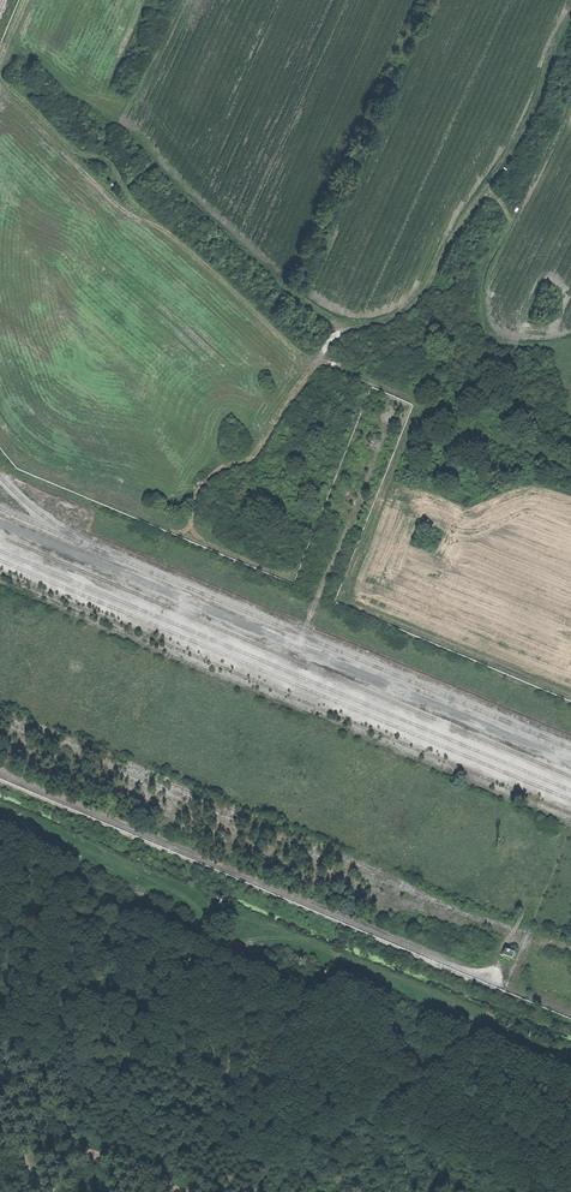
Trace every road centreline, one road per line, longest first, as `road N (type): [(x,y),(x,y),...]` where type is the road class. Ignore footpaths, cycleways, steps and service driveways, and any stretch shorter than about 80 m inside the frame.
road 1 (track): [(570,697),(348,602),(418,405),(325,355),(334,338),(395,317),(426,289),(515,142),(570,19)]
road 2 (track): [(570,1013),(0,771)]

